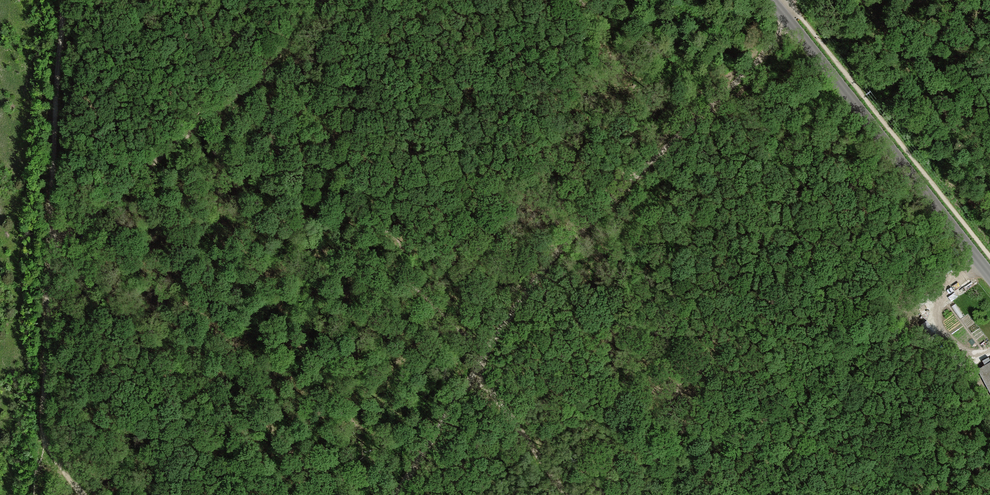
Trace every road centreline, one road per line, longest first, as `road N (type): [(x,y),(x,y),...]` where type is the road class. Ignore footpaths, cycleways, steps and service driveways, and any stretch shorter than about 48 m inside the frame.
road 1 (track): [(792,24),(553,257),(397,494)]
road 2 (track): [(83,494),(56,455),(45,411),(65,0)]
road 3 (track): [(53,238),(81,228),(262,74),(295,44),(323,0)]
road 4 (unclassified): [(989,275),(771,0)]
road 5 (track): [(565,494),(487,385),(483,359)]
road 6 (track): [(979,261),(944,294),(936,315),(965,351),(989,353)]

